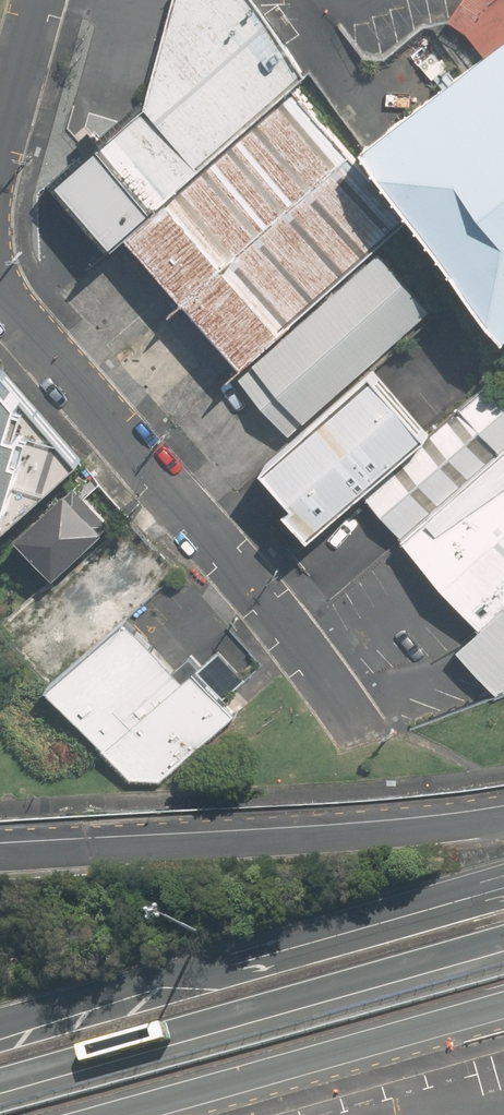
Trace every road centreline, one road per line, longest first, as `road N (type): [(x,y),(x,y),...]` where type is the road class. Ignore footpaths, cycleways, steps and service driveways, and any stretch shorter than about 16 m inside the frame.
road 1 (unclassified): [(355,721),(285,620),(0,280)]
road 2 (secondary): [(503,942),(0,1081)]
road 3 (primary): [(0,846),(280,841),(503,818)]
road 4 (primary): [(503,1007),(123,1114)]
road 5 (secondary): [(178,980),(503,882)]
road 6 (secondary): [(178,980),(503,896)]
road 7 (secondary): [(0,1035),(178,980)]
road 8 (unclassified): [(0,140),(36,0)]

